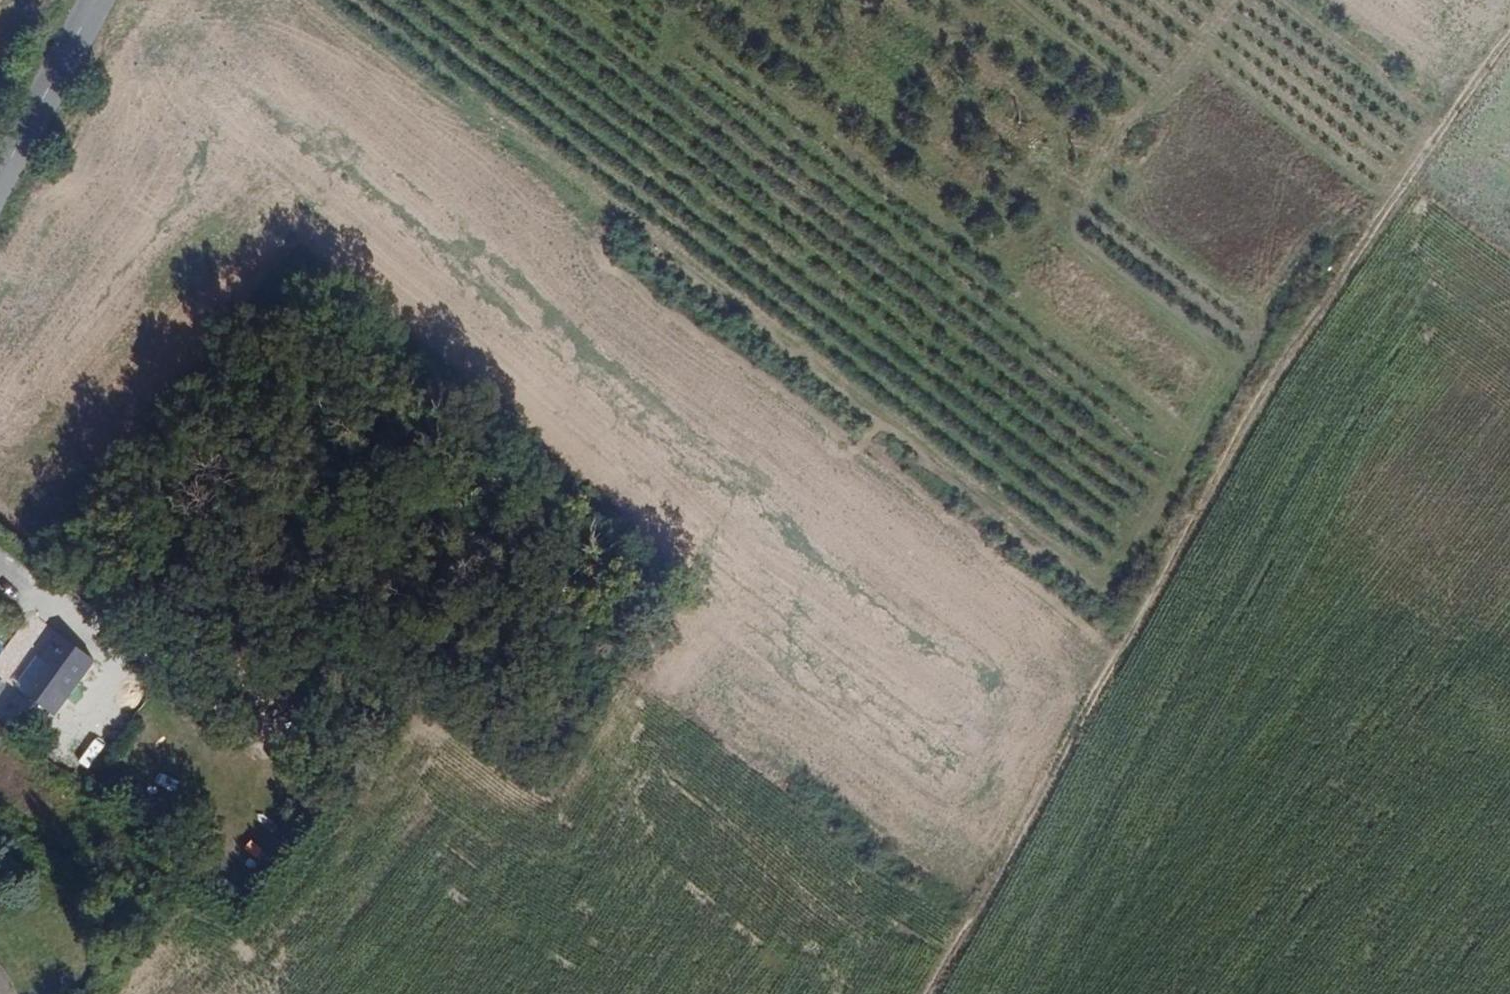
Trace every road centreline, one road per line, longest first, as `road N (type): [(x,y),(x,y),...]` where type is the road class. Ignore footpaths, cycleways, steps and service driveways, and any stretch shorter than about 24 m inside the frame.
road 1 (track): [(1509,38),(1272,364),(939,993)]
road 2 (tertiary): [(98,0),(0,183)]

